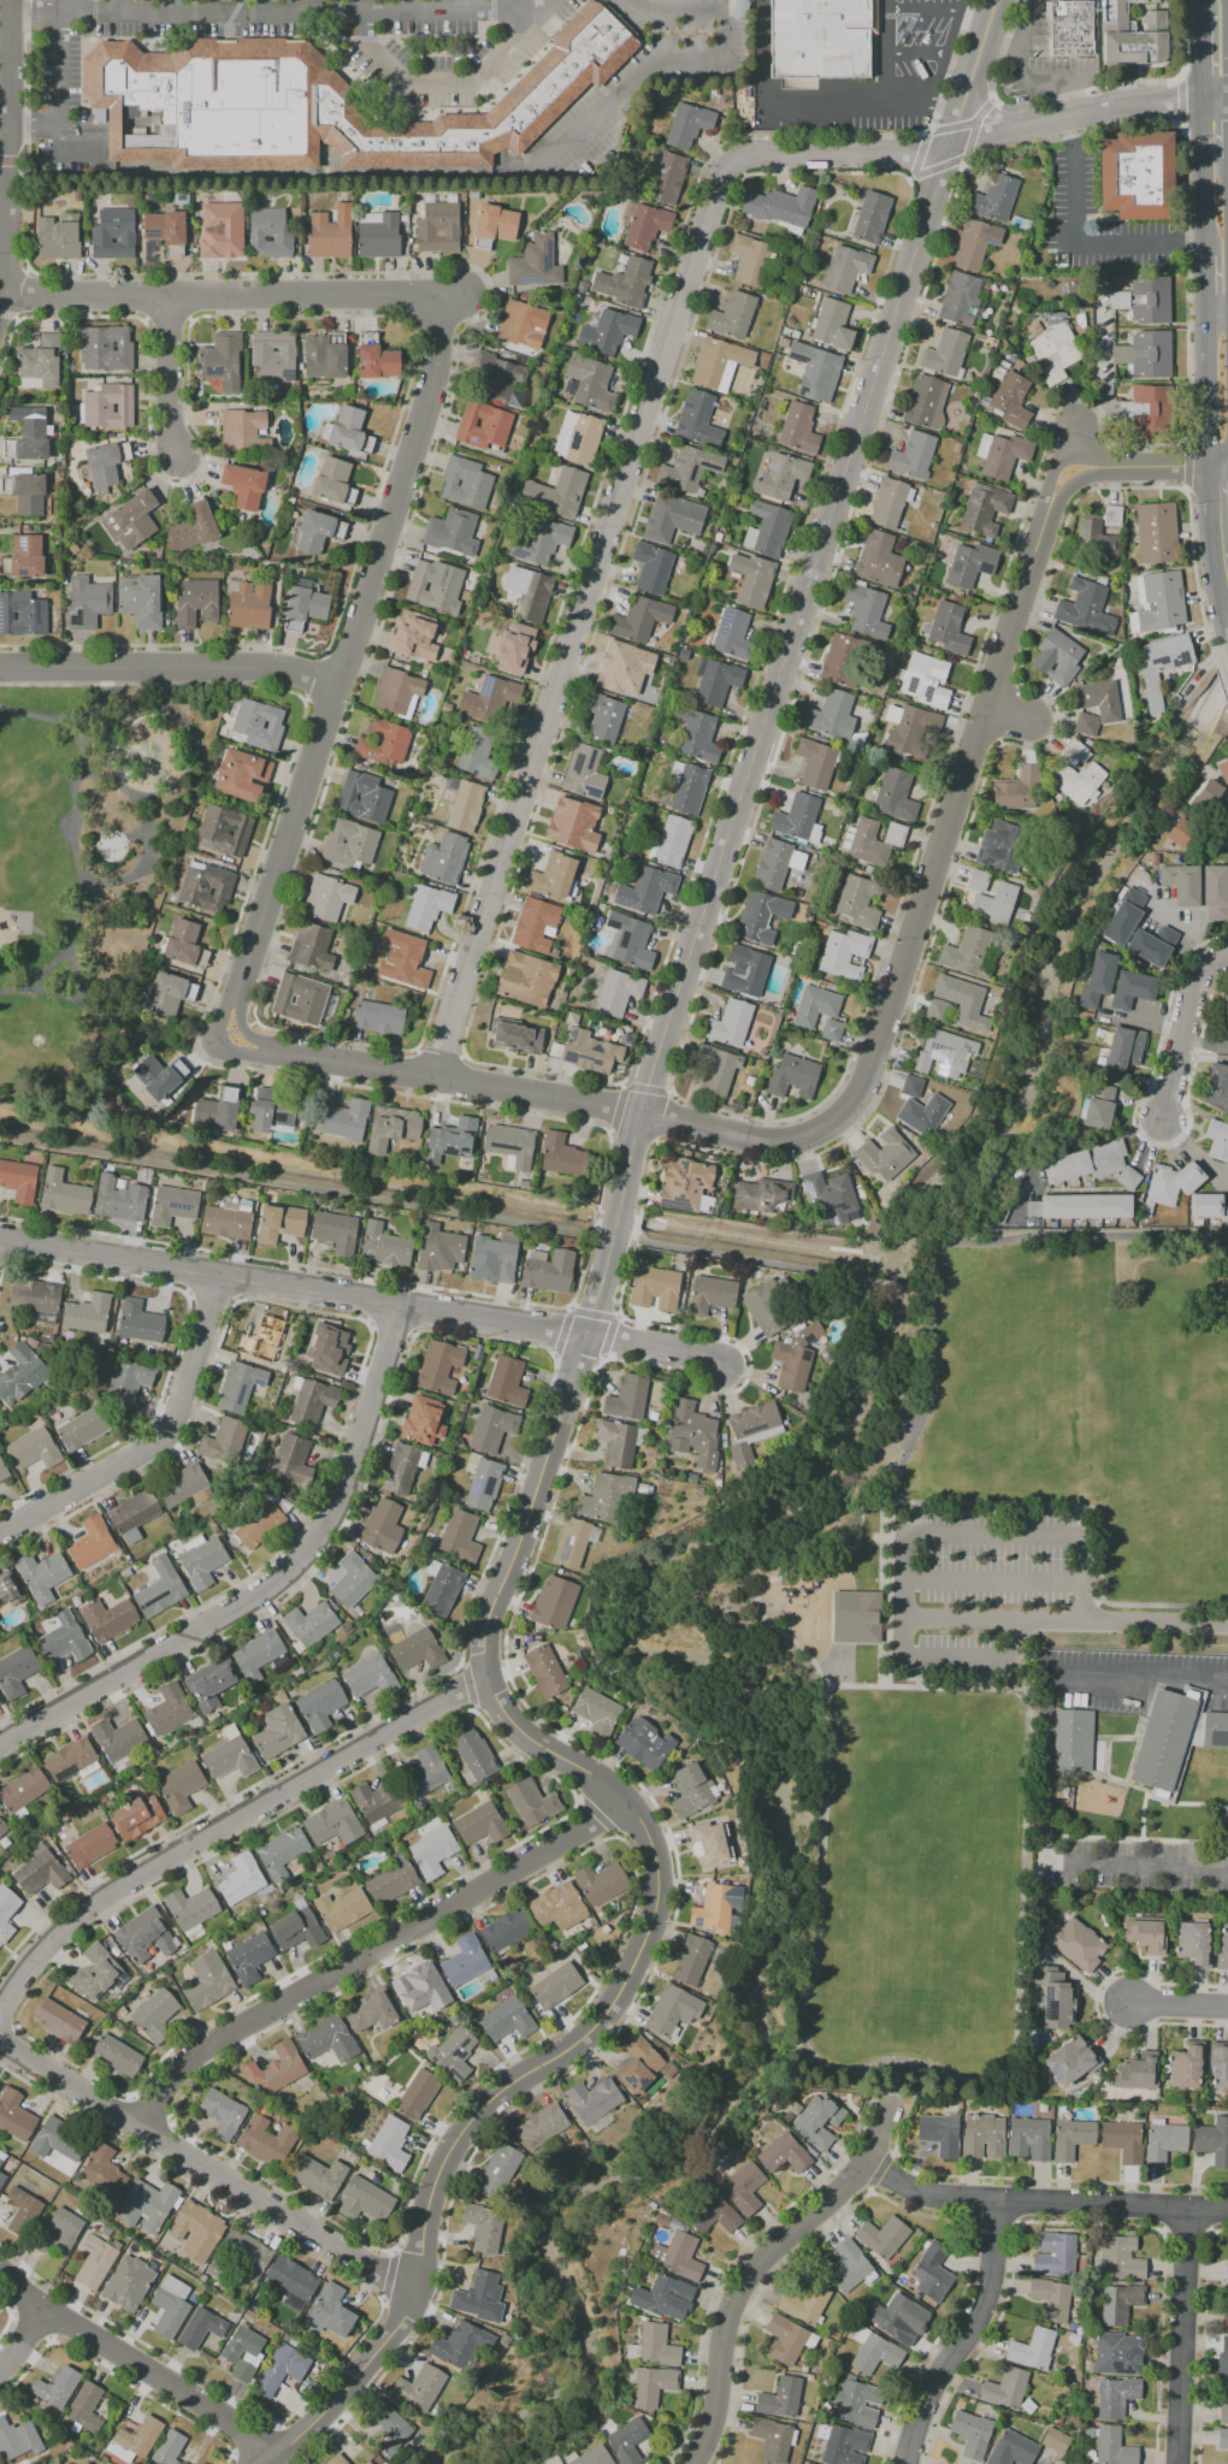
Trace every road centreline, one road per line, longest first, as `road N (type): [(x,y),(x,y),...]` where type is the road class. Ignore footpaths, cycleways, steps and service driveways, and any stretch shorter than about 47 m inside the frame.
road 1 (residential): [(615,1224),(586,1335),(490,1605),(483,1653),(494,1694),(523,1732),(628,1803),(653,1846),(650,1920),(601,2020),(492,2097),(449,2147),(429,2198),(415,2291),(400,2322),(312,2423),(263,2463)]
road 2 (residential): [(997,0),(964,104),(940,148),(815,575),(647,1088),(616,1215)]
road 3 (residential): [(1045,518),(873,1057),(845,1110),(820,1129),(761,1139),(282,1054)]
road 4 (residential): [(733,159),(720,176),(438,1077)]
road 5 (residential): [(407,1311),(318,1554),(0,1763)]
road 6 (residential): [(628,1803),(212,2051),(126,2127)]
road 7 (residential): [(586,1335),(0,1243)]
road 8 (residential): [(488,1674),(82,1915),(0,1997)]
road 9 (residential): [(0,2049),(415,2291)]
road 10 (residential): [(1202,102),(1106,107),(940,148),(754,150),(733,159)]
road 11 (residential): [(456,293),(0,291)]
road 12 (residential): [(456,293),(335,690)]
road 13 (residential): [(1227,2209),(940,2198),(856,2175)]
road 14 (residential): [(222,1280),(173,1434),(0,1533)]
road 15 (residential): [(856,2175),(737,2289),(697,2463)]
road 16 (residential): [(335,690),(265,661),(0,669)]
road 17 (residential): [(277,2454),(0,2282)]
road 18 (residential): [(335,690),(238,970)]
road 19 (residential): [(0,291),(1,0)]
road 20 (residential): [(998,2202),(921,2463)]
road 21 (residential): [(1174,2463),(1185,2208)]
road 22 (residential): [(1227,955),(1191,979),(1162,1118)]
road 23 (secondary): [(1206,313),(1209,441),(1222,466)]
road 24 (residential): [(165,295),(178,448)]
road 25 (secondary): [(1202,102),(1205,255)]
road 26 (residential): [(586,1335),(699,1353),(722,1365)]
road 27 (residential): [(1116,467),(1067,455),(1045,518)]

